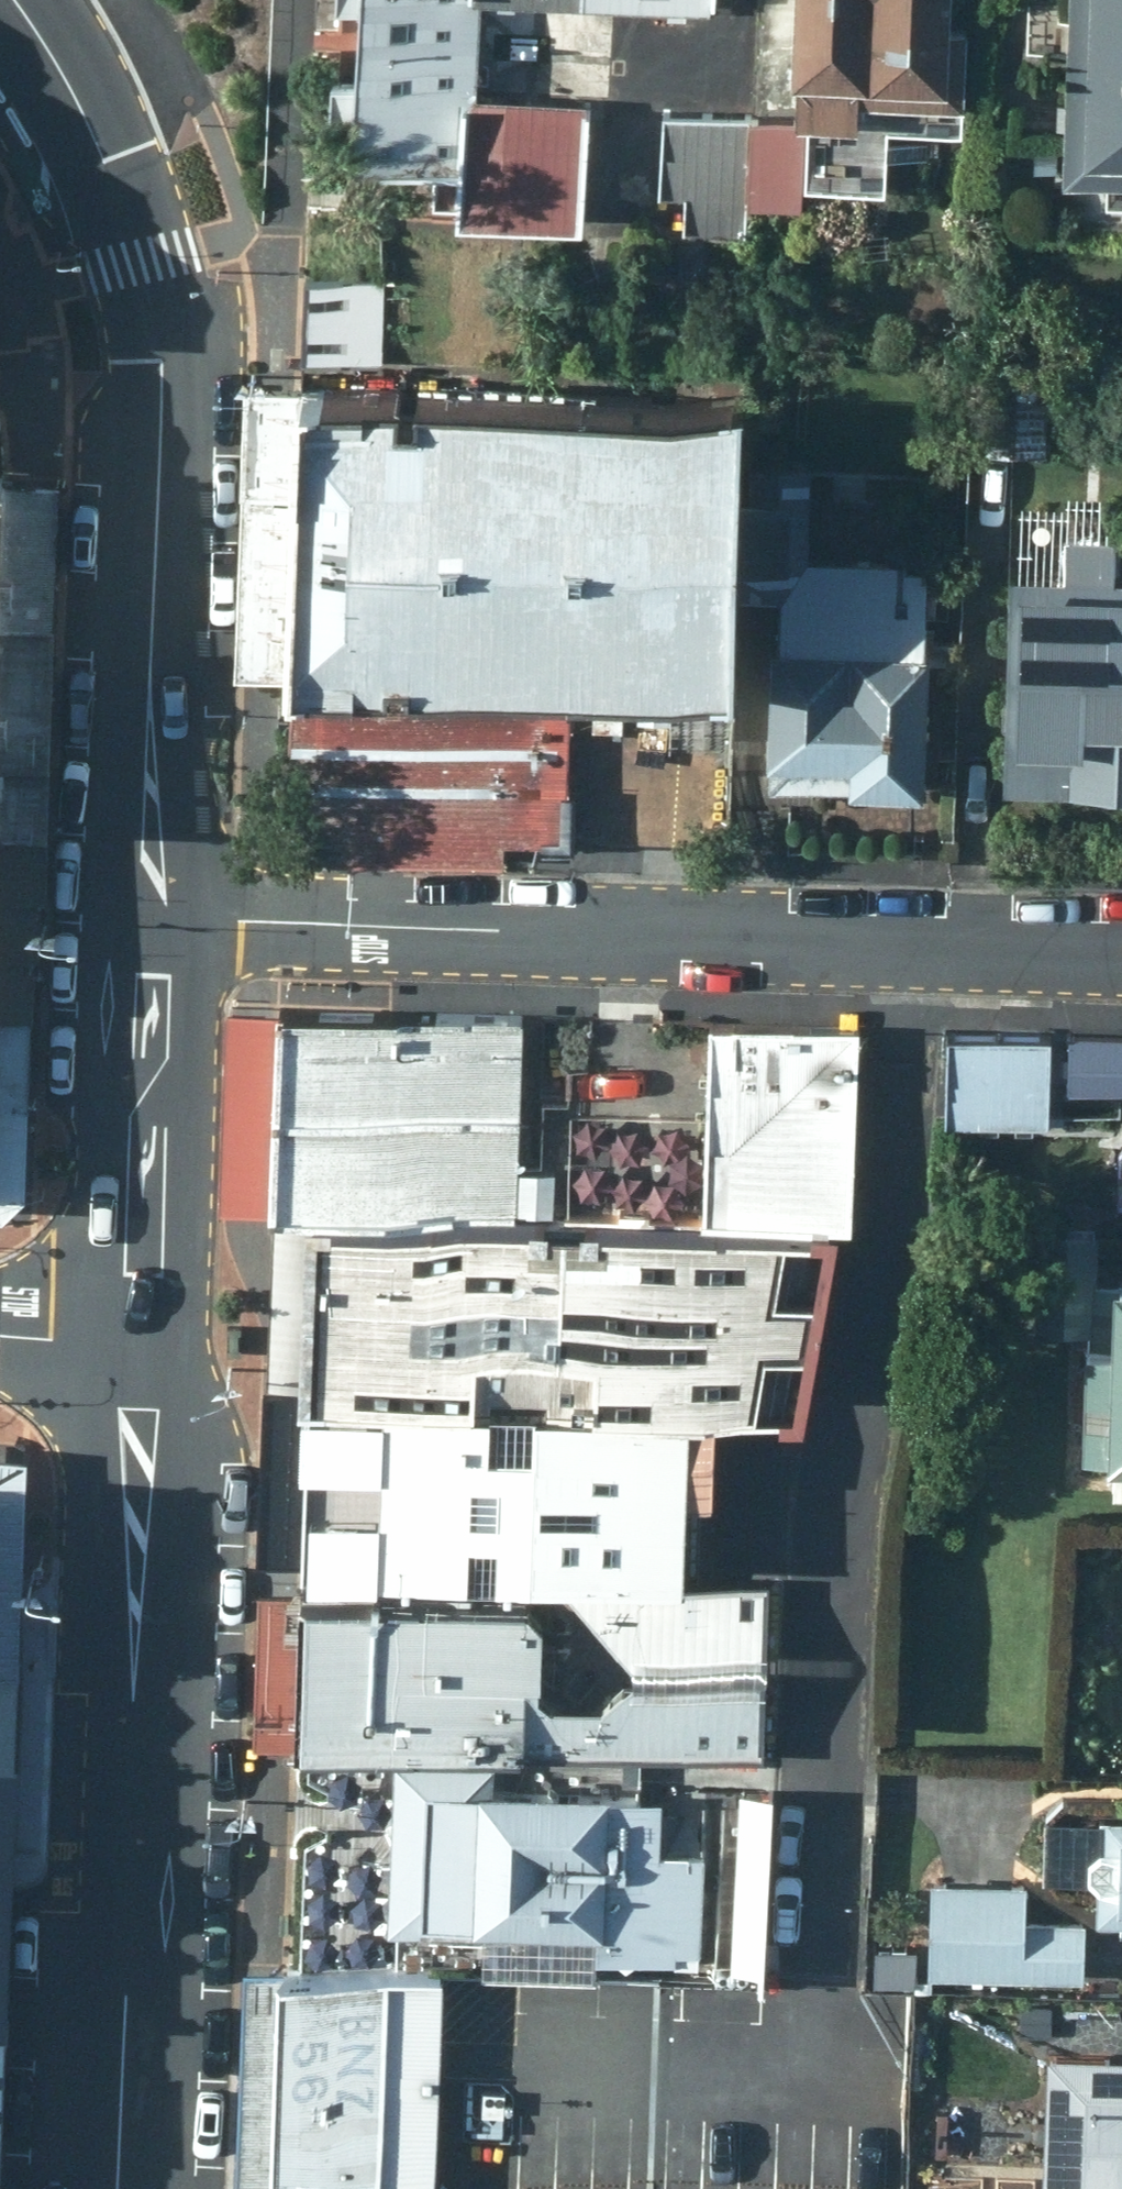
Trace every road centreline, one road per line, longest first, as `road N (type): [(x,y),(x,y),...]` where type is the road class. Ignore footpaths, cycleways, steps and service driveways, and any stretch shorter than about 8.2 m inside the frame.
road 1 (residential): [(151,916),(1121,948)]
road 2 (secondary): [(151,916),(163,366),(143,256),(114,180),(74,96),(12,0)]
road 3 (secondary): [(117,2188),(139,1348)]
road 4 (secondary): [(139,1348),(151,916)]
road 5 (residential): [(139,1348),(0,1341)]

